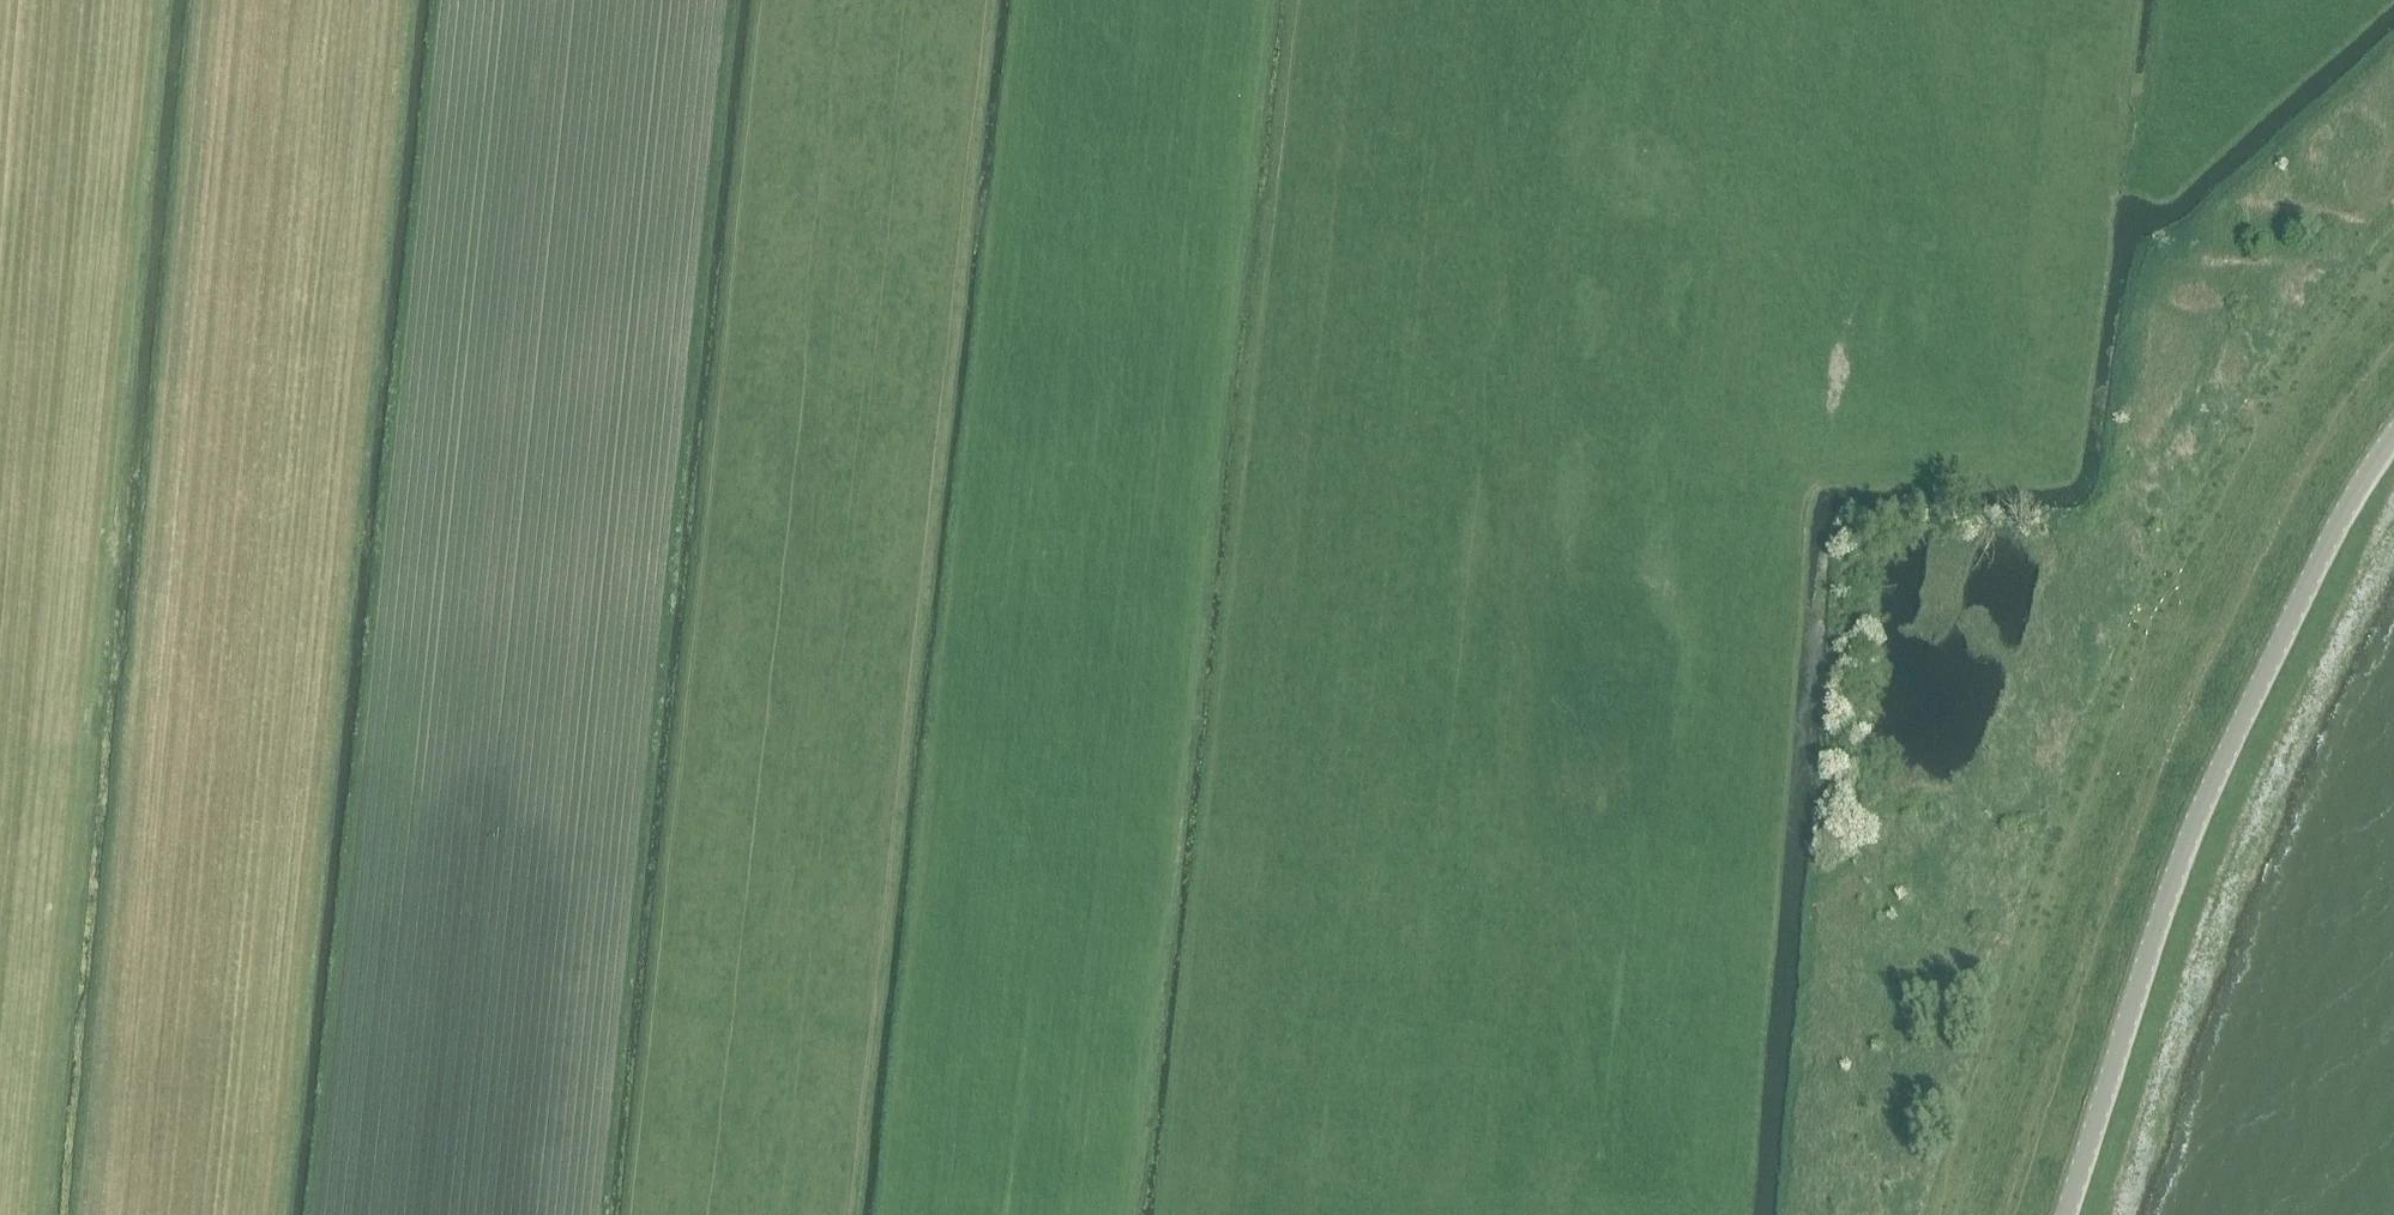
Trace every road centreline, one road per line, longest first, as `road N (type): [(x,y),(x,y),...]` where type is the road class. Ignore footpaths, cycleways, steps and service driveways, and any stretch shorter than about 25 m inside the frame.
road 1 (tertiary): [(2068,1214),(2199,821),(2336,531),(2393,438)]

